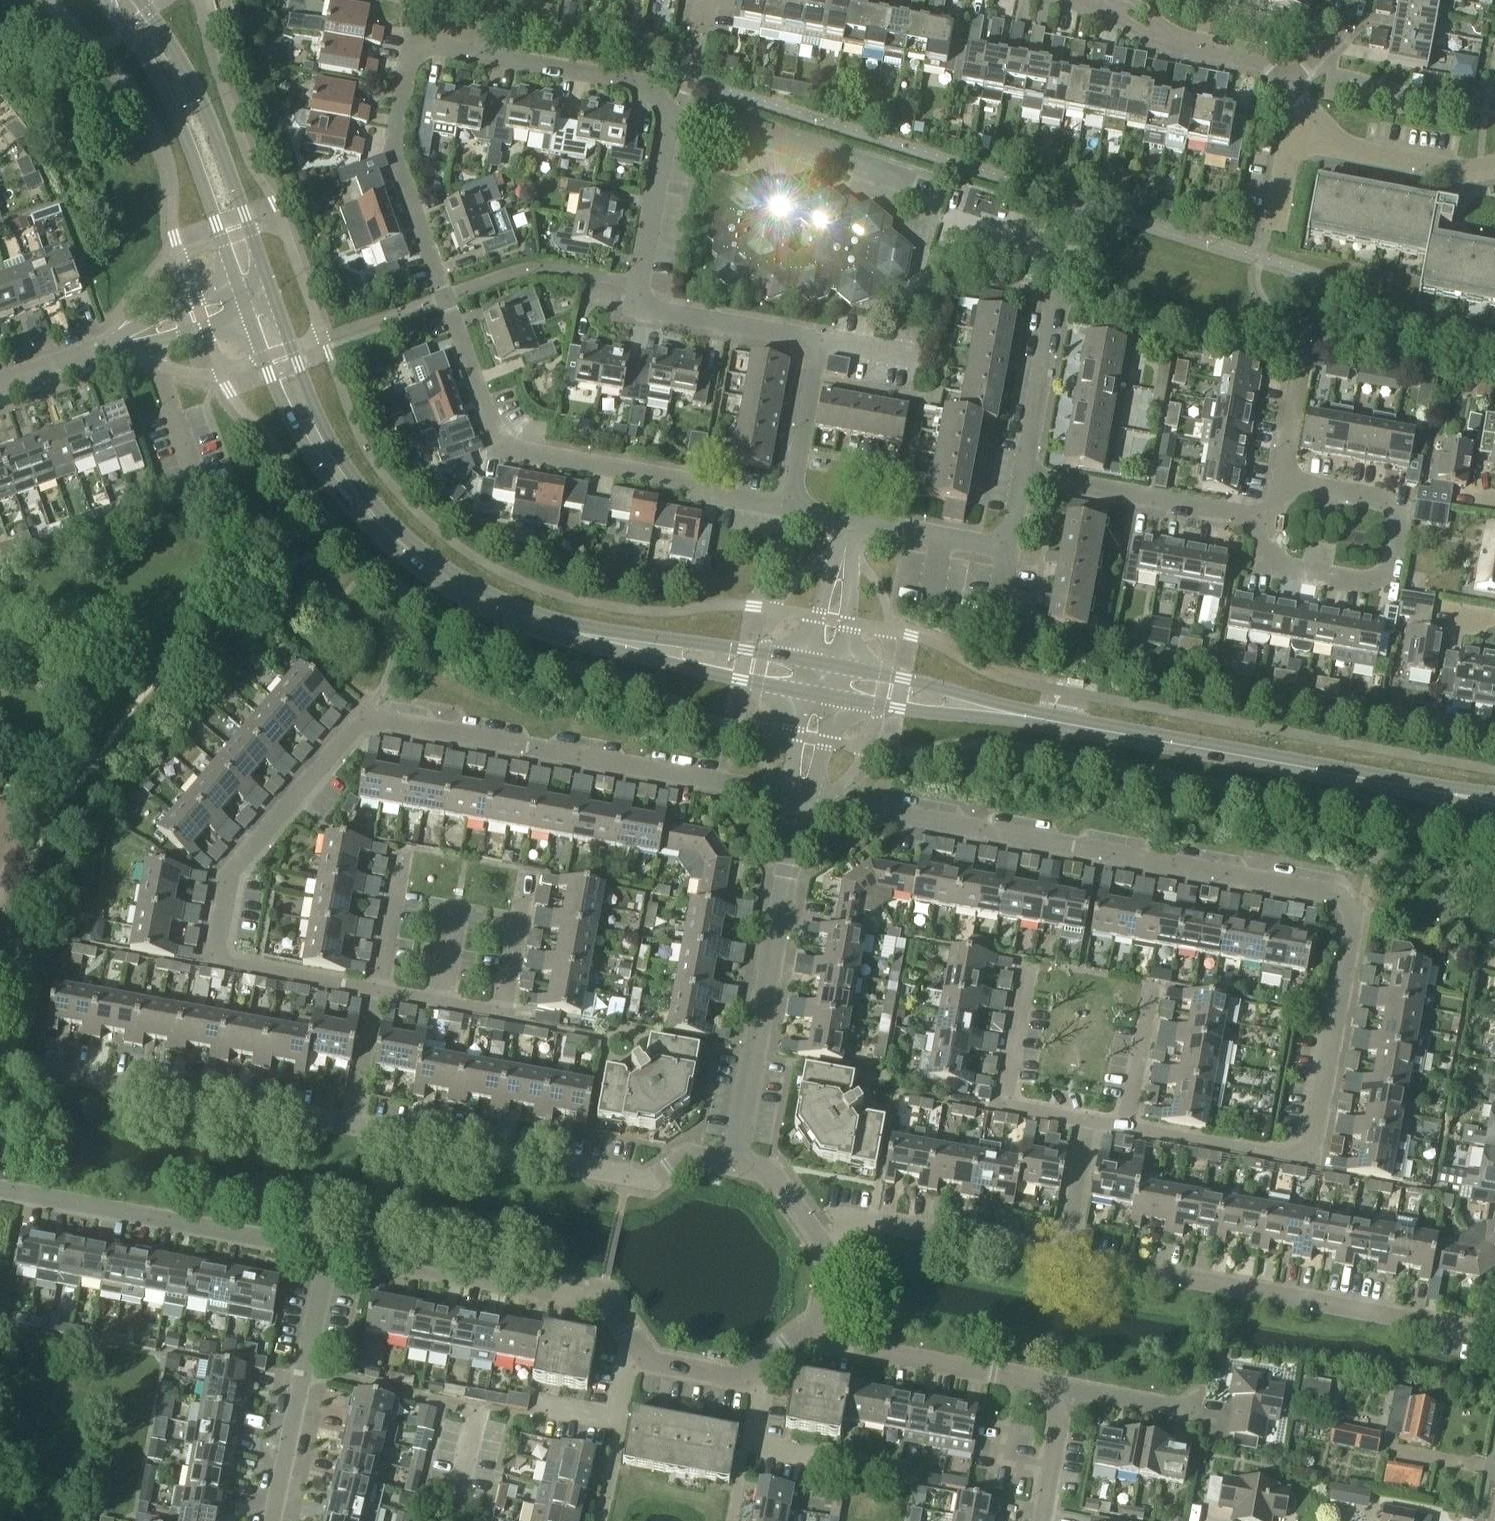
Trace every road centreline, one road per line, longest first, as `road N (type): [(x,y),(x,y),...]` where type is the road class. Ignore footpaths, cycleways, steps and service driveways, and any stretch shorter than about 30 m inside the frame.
road 1 (residential): [(1135,1129),(1318,1158),(1353,918),(1348,903),(898,817),(797,812)]
road 2 (residential): [(797,510),(525,458),(487,404),(393,155),(406,69),(423,49)]
road 3 (residential): [(423,49),(456,48),(644,90),(670,124),(639,282),(656,312),(805,343)]
road 4 (tertiary): [(1439,792),(838,685)]
road 5 (tertiary): [(805,678),(522,623),(429,569),(327,460)]
road 6 (residential): [(365,716),(226,880),(211,969),(378,991)]
road 7 (residential): [(797,812),(700,797),(365,716)]
road 8 (residential): [(1494,1337),(1063,1259)]
road 9 (residential): [(736,1167),(698,1161),(655,1184),(354,1129)]
road 10 (residential): [(354,1129),(0,1062)]
road 11 (residential): [(736,1167),(797,812)]
road 12 (residential): [(1272,524),(1269,549),(1291,570),(1372,583),(1397,565),(1403,525),(1381,504),(1279,486)]
road 13 (residential): [(627,1359),(602,1302),(329,1265)]
road 14 (residential): [(329,1265),(0,1193)]
road 15 (tertiary): [(102,1),(177,123),(238,288)]
road 16 (tertiary): [(267,279),(205,106),(139,0)]
road 17 (residential): [(329,1265),(277,1520)]
road 18 (residential): [(1272,524),(1022,482)]
road 19 (residential): [(1062,1394),(814,1347)]
road 20 (residential): [(1063,1259),(923,1230),(832,1229)]
road 21 (residential): [(1086,1129),(1005,1116),(1021,976)]
road 22 (residential): [(437,1002),(500,1014),(525,870)]
road 23 (residential): [(1102,0),(1171,39),(1253,55),(1287,85)]
road 24 (unclassified): [(1494,168),(1473,173),(1344,147),(1320,125)]
road 25 (residential): [(1022,482),(1053,300)]
road 26 (residential): [(797,510),(817,382),(805,343)]
road 27 (tertiary): [(249,315),(290,425),(327,460)]
road 28 (tertiary): [(327,460),(276,306)]
road 29 (residential): [(1008,554),(851,525)]
road 30 (residential): [(104,348),(249,315)]
road 31 (residential): [(238,288),(157,316),(104,348)]
road 32 (residential): [(378,991),(406,849)]
road 33 (residential): [(1303,345),(1279,486)]
road 34 (residential): [(730,1520),(754,1379)]
road 35 (residential): [(354,1129),(378,991)]
road 36 (residential): [(847,548),(826,579),(805,678)]
road 37 (residential): [(1198,1420),(1062,1394)]
road 38 (residential): [(838,685),(847,548)]
road 39 (residential): [(1158,994),(1135,1129)]
road 40 (residential): [(805,678),(791,776),(797,812)]
road 41 (residential): [(797,812),(824,752),(838,685)]
road 42 (residential): [(1264,239),(1282,159),(1320,125)]
road 43 (residential): [(1063,1259),(1086,1129)]
road 44 (residential): [(754,1379),(627,1359)]
road 45 (residential): [(1038,1520),(1062,1394)]
road 46 (residential): [(805,343),(927,362)]

